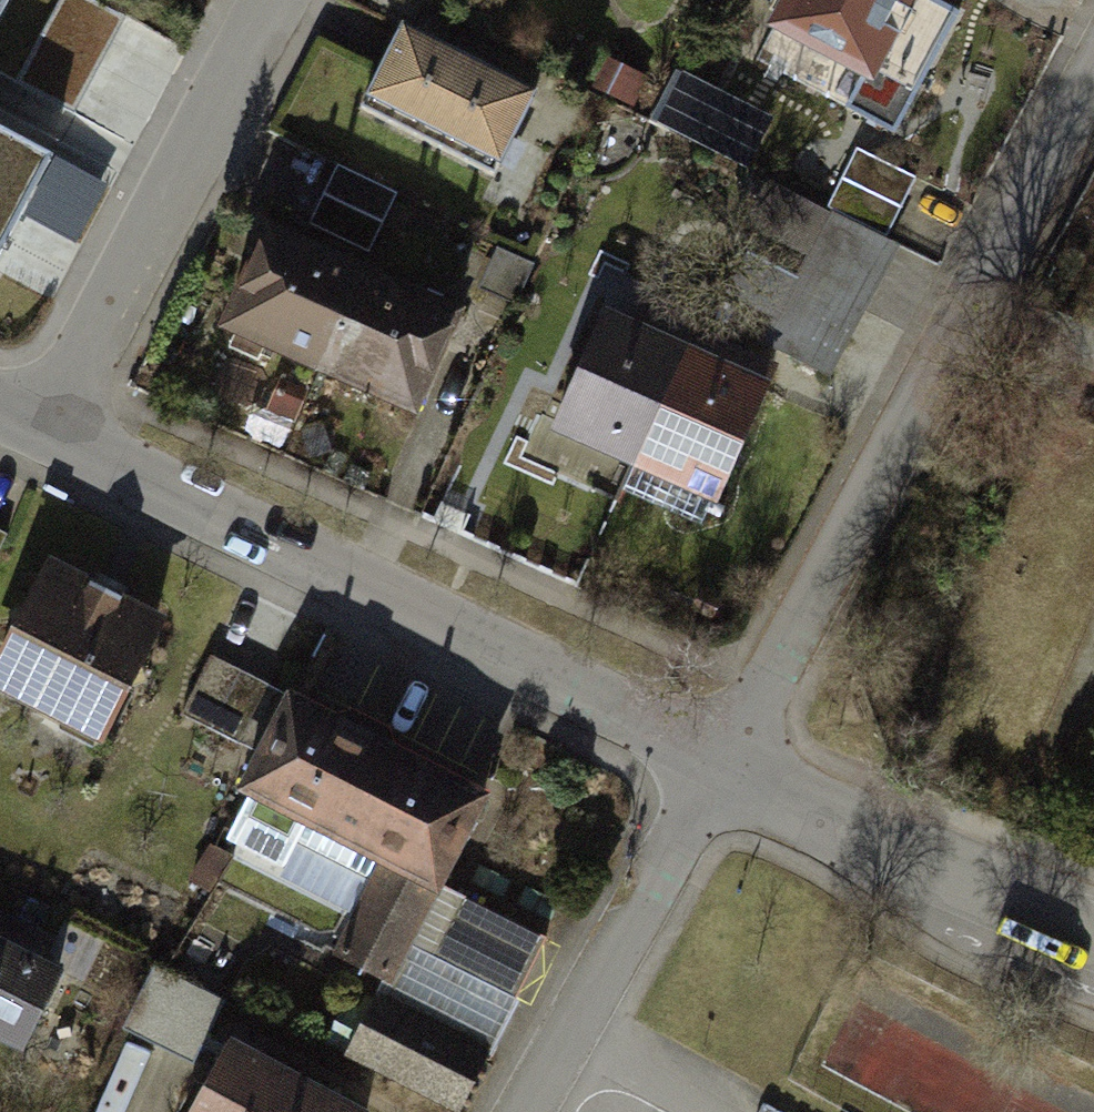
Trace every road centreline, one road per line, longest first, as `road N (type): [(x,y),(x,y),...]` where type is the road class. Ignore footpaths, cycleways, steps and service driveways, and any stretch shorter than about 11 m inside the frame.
road 1 (residential): [(1093,70),(706,773)]
road 2 (residential): [(706,773),(44,456)]
road 3 (residential): [(282,0),(44,456)]
road 4 (residential): [(1093,944),(706,773)]
road 5 (residential): [(706,773),(522,1111)]

